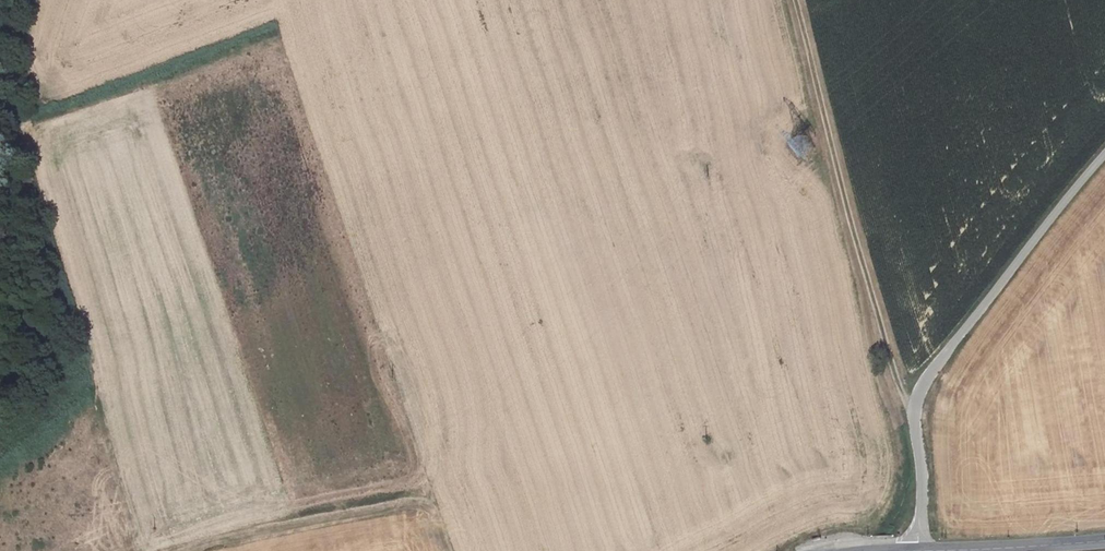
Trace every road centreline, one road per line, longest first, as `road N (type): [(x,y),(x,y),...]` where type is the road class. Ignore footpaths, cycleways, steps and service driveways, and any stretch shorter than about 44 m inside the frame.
road 1 (unclassified): [(1104,152),(929,374),(913,406),(918,550)]
road 2 (track): [(800,0),(897,385),(913,406)]
road 3 (tertiary): [(1104,541),(918,550)]

